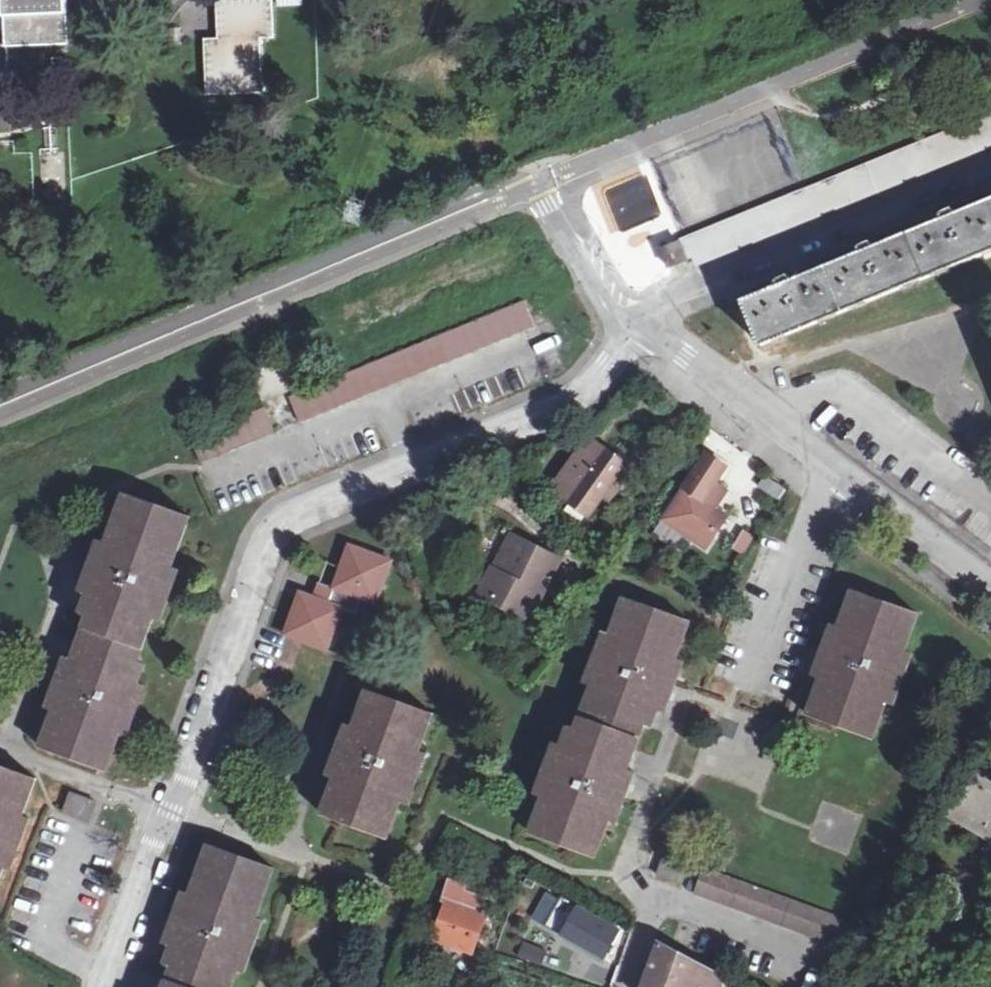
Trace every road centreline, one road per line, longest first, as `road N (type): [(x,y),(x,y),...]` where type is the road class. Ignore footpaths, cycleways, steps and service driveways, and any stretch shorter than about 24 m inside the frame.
road 1 (residential): [(637,334),(576,402),(276,529),(105,986)]
road 2 (residential): [(0,395),(521,176),(545,187),(619,320)]
road 3 (residential): [(637,334),(990,584)]
road 4 (residential): [(619,320),(990,167)]
road 5 (residential): [(656,901),(832,958)]

